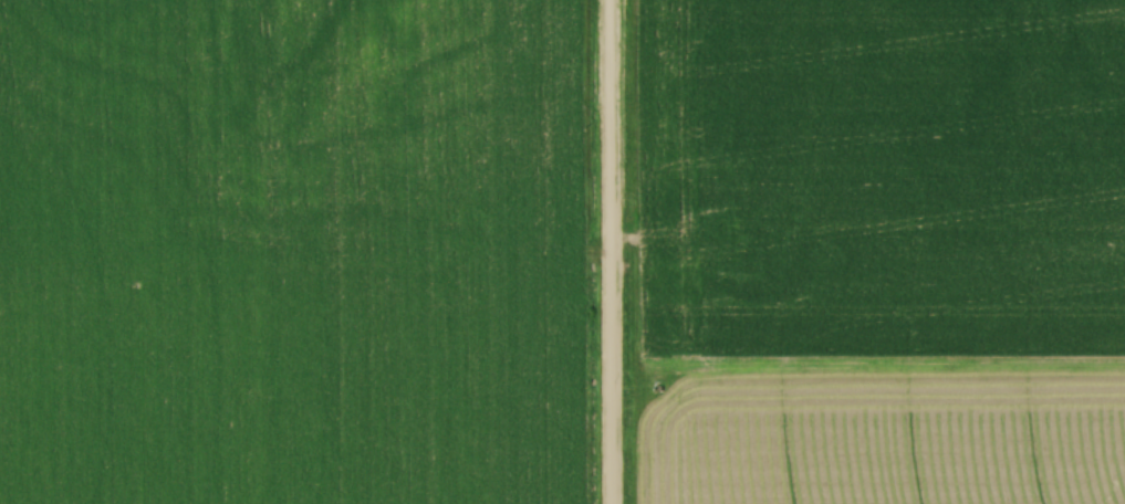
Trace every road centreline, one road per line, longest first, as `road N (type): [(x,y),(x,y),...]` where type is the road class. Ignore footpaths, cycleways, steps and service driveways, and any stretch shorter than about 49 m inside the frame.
road 1 (residential): [(608,503),(606,0)]

